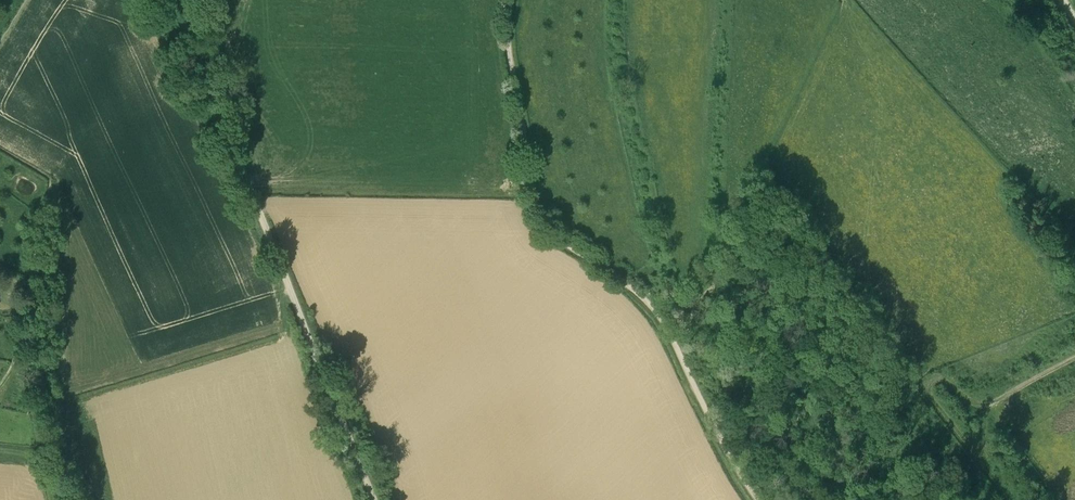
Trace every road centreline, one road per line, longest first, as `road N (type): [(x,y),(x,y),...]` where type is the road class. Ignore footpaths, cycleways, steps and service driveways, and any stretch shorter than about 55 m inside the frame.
road 1 (track): [(174,0),(374,499)]
road 2 (track): [(674,341),(641,295),(541,218),(508,52),(510,0)]
road 3 (track): [(757,499),(674,341)]

